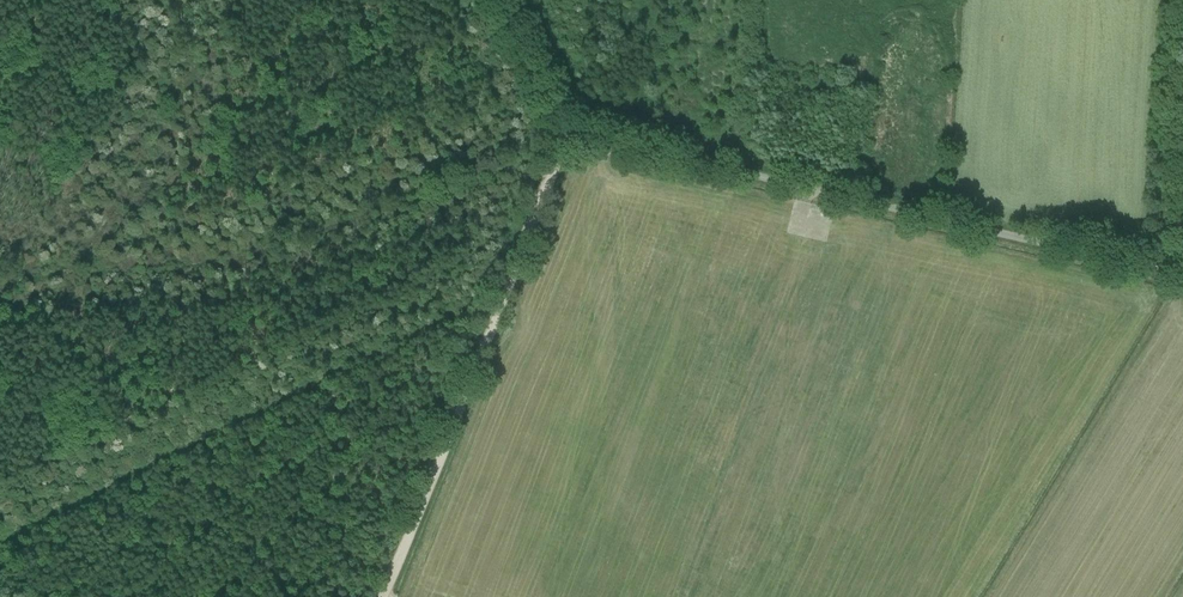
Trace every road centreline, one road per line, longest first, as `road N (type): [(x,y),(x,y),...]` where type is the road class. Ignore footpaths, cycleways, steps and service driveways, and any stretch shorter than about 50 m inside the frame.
road 1 (unclassified): [(1182,276),(741,176),(565,122),(502,0)]
road 2 (track): [(384,596),(565,122)]
road 3 (track): [(1175,0),(1164,272)]

